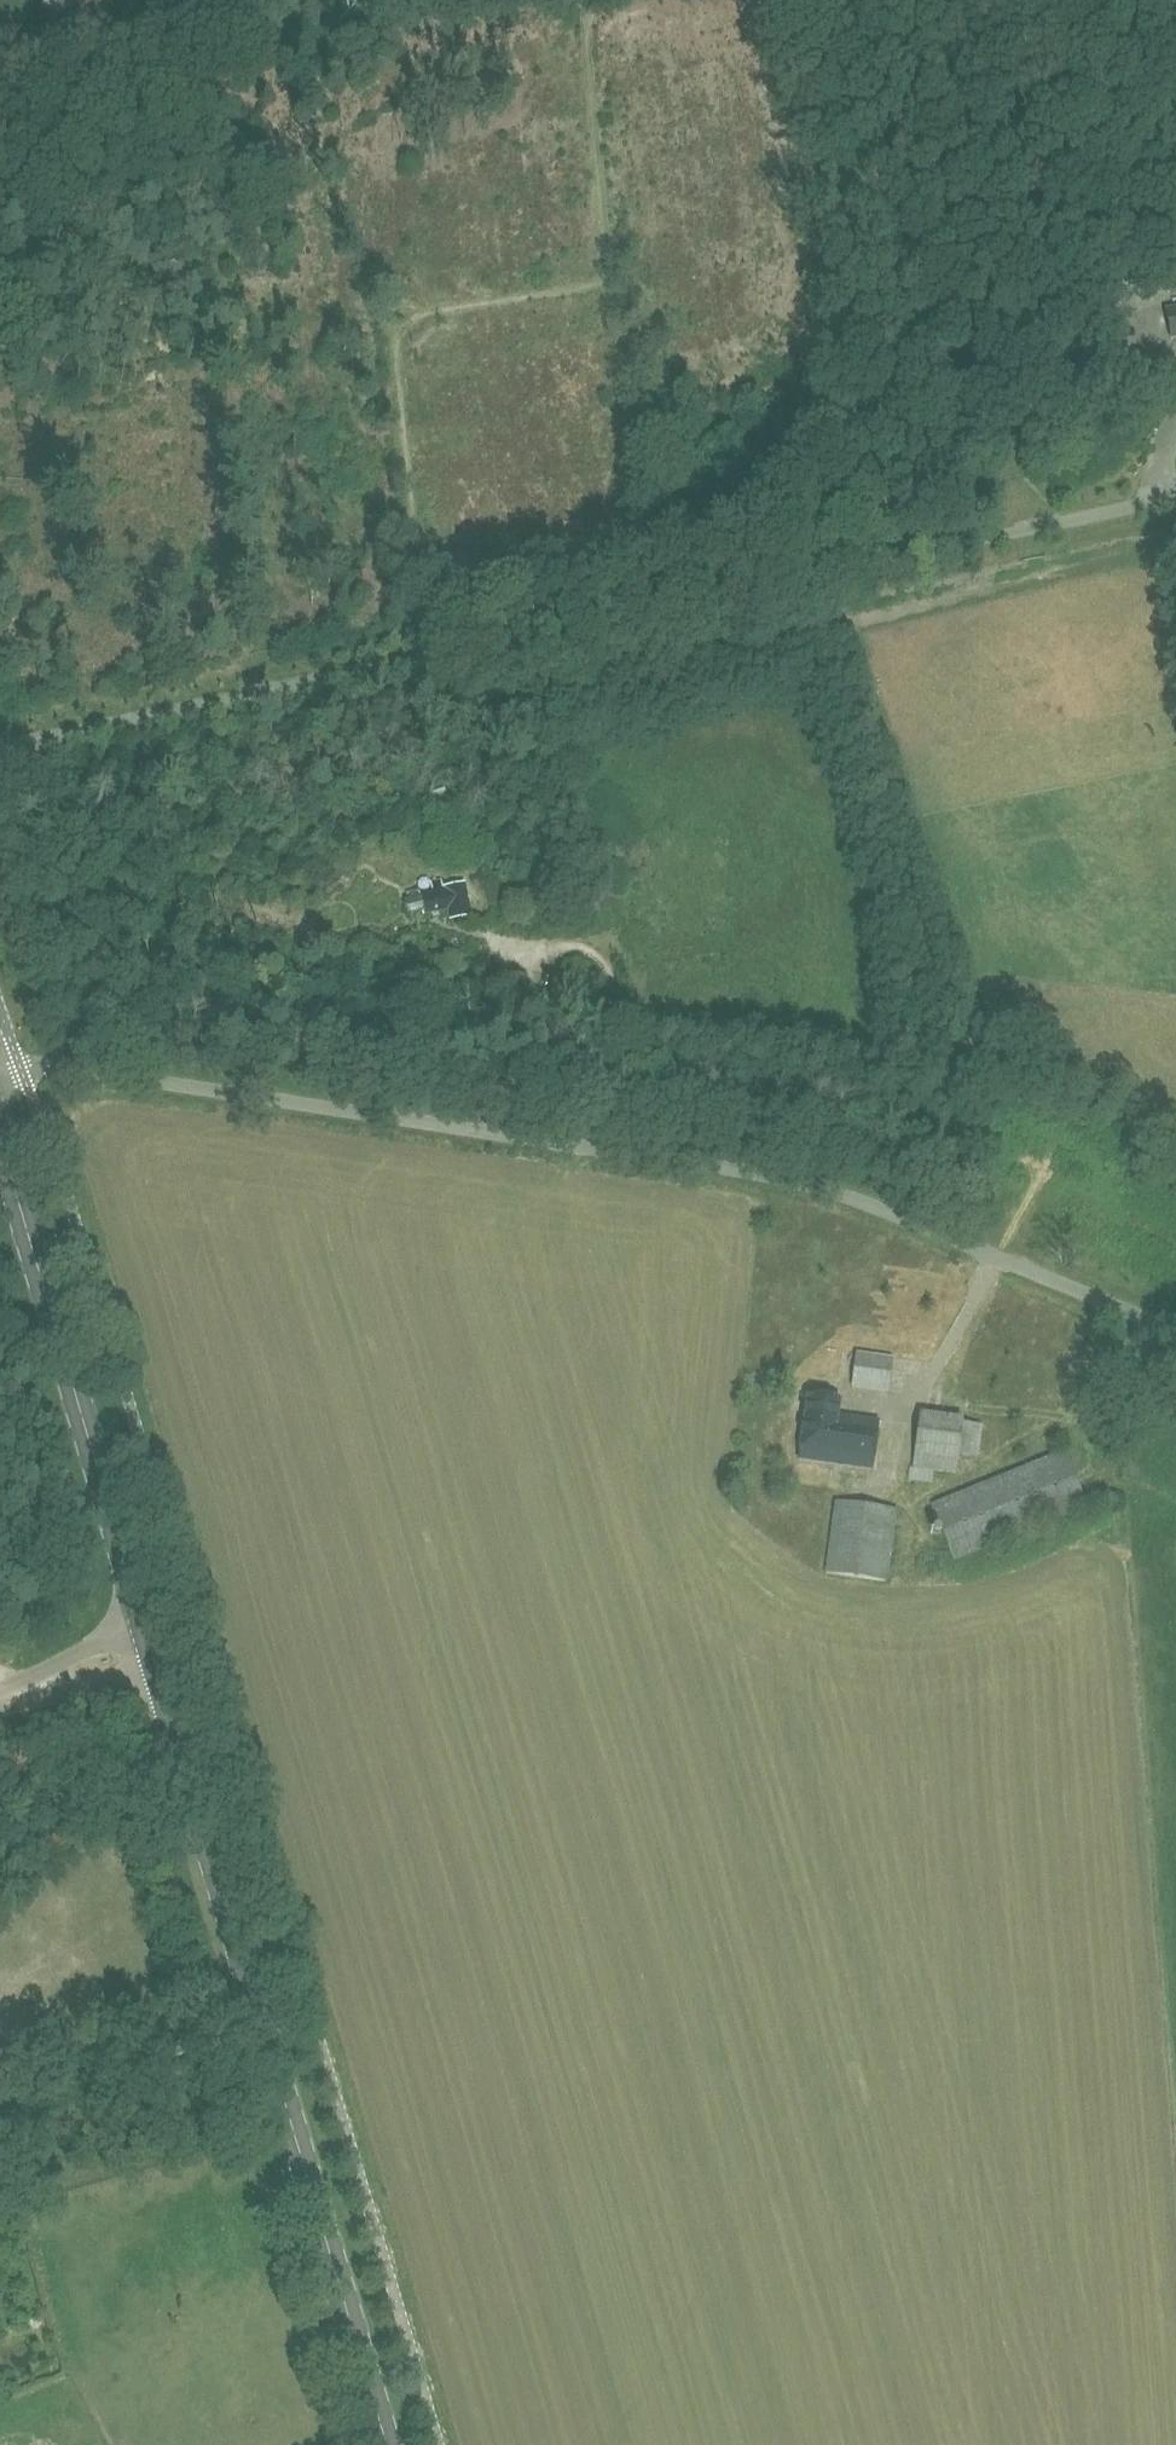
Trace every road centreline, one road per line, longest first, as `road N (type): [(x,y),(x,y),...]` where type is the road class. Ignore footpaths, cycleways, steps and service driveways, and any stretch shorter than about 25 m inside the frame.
road 1 (unclassified): [(1175,1331),(818,1187),(0,1062)]
road 2 (secondary): [(387,2444),(159,1676)]
road 3 (secondary): [(141,1614),(0,1140)]
road 4 (unclassified): [(141,1614),(13,1696)]
road 5 (unclassified): [(13,1696),(159,1676)]

